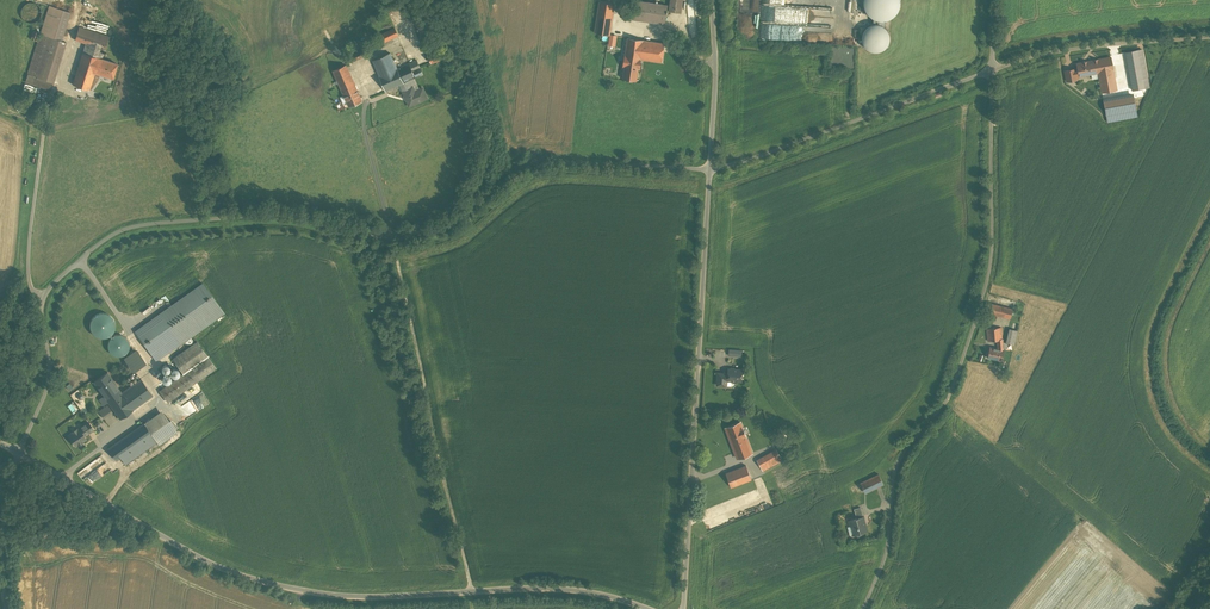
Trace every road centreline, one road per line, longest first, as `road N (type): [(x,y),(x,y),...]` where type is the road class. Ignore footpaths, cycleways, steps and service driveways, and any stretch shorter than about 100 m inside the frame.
road 1 (unclassified): [(19,453),(48,380),(44,301),(76,263),(124,230),(282,215),(414,236),(456,223),(530,163),(709,169)]
road 2 (unclassified): [(649,608),(554,589),(379,597),(289,588),(207,561),(19,453)]
road 3 (unclassified): [(863,608),(887,547),(895,471),(950,392),(987,272),(990,70)]
road 4 (unclassified): [(683,608),(709,169)]
road 5 (track): [(393,238),(472,592)]
road 6 (unclassified): [(709,169),(990,70)]
road 7 (unclassified): [(990,70),(1063,50),(1209,36)]
road 8 (unclassified): [(709,169),(711,0)]
road 9 (unclassified): [(19,453),(4,520),(7,608)]

